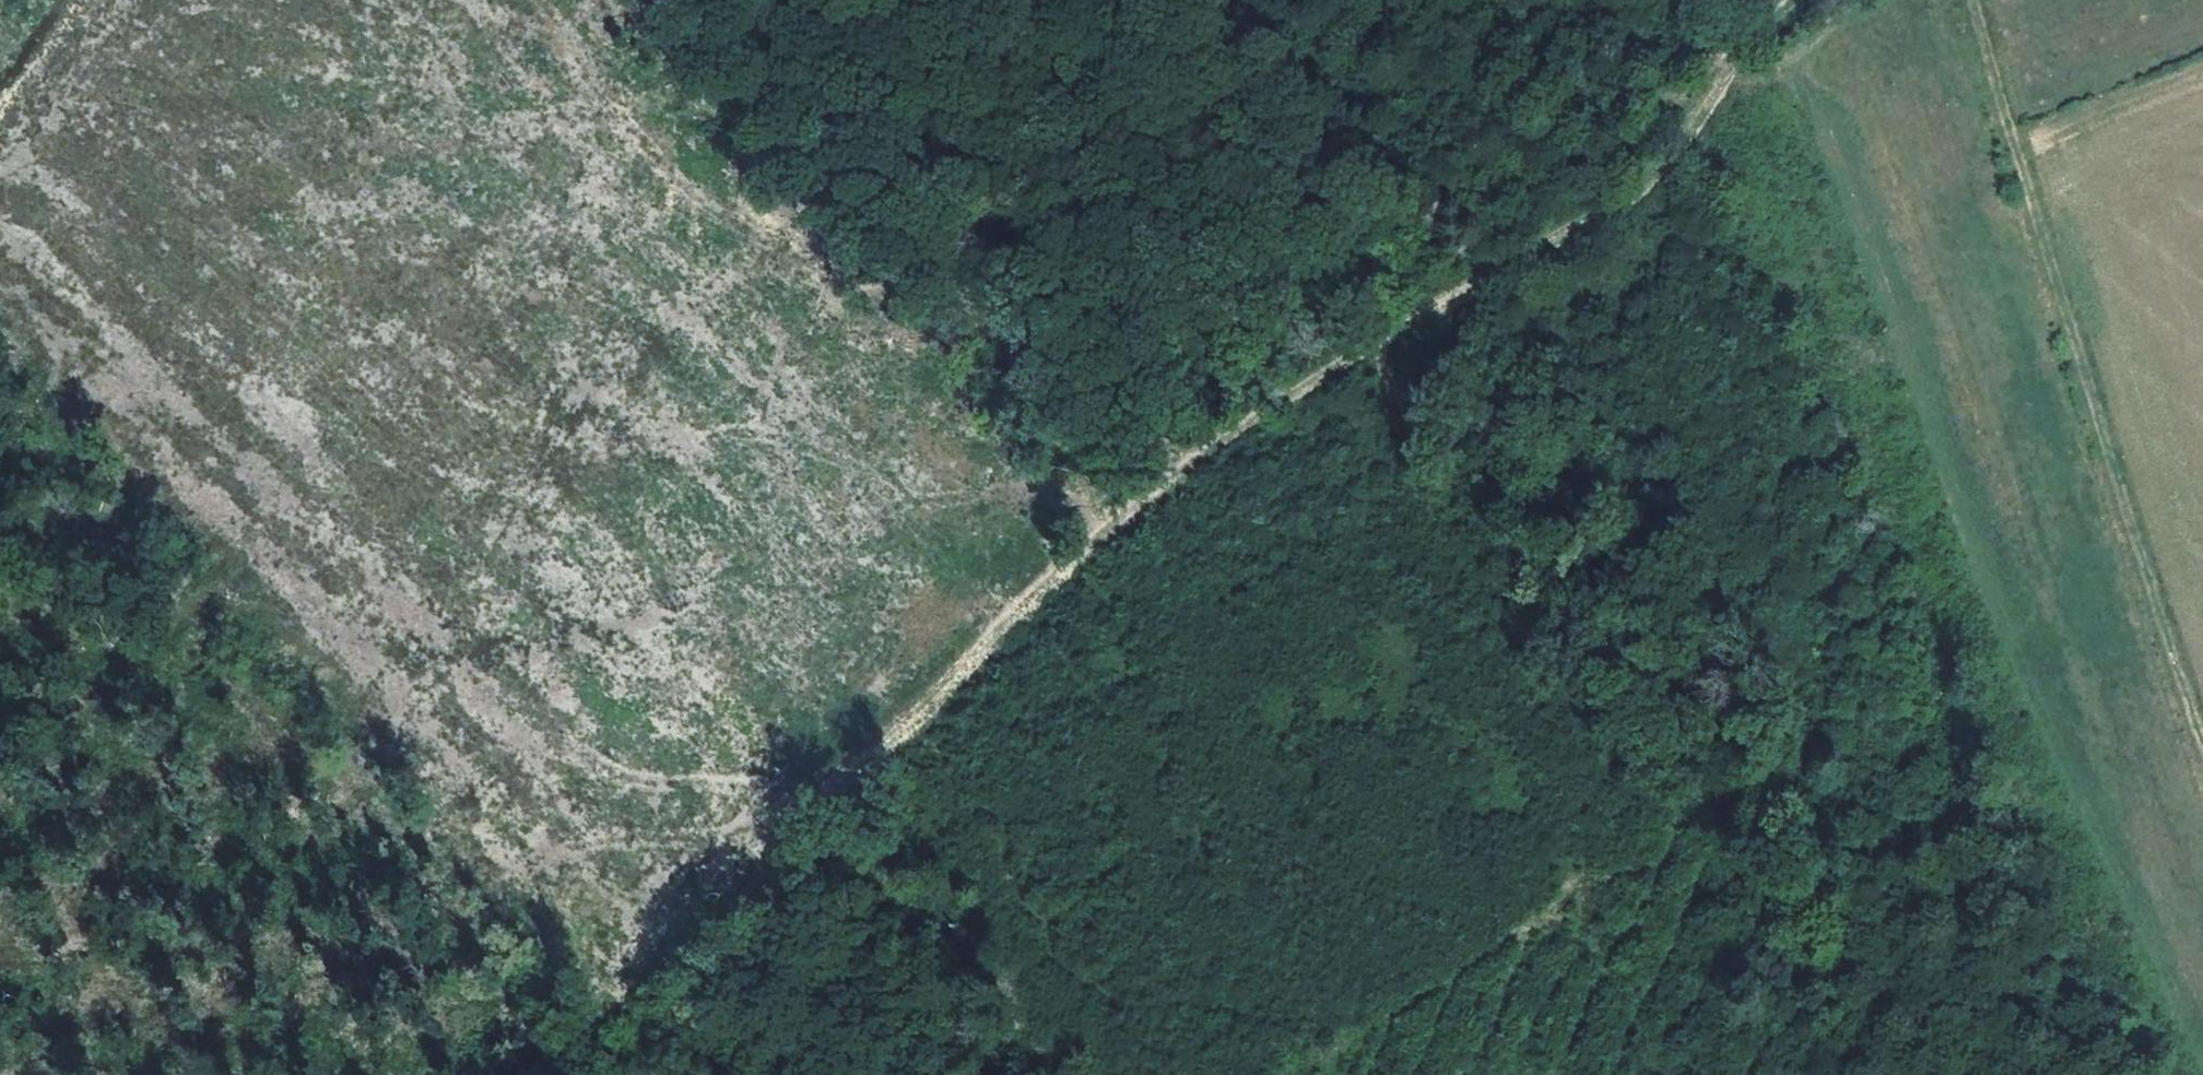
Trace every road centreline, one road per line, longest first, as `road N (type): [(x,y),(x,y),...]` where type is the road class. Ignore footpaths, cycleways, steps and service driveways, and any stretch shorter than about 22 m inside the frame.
road 1 (track): [(2202,670),(1985,0)]

